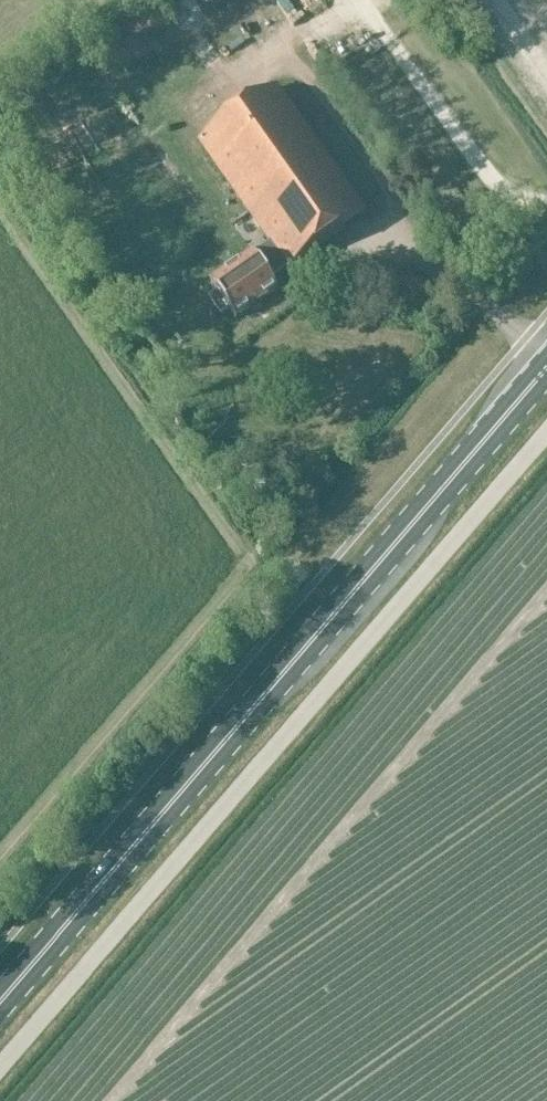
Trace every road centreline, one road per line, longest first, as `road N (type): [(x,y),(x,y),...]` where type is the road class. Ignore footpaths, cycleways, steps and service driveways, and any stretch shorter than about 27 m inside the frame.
road 1 (unclassified): [(0,1069),(546,434)]
road 2 (primary): [(0,1004),(546,370)]

